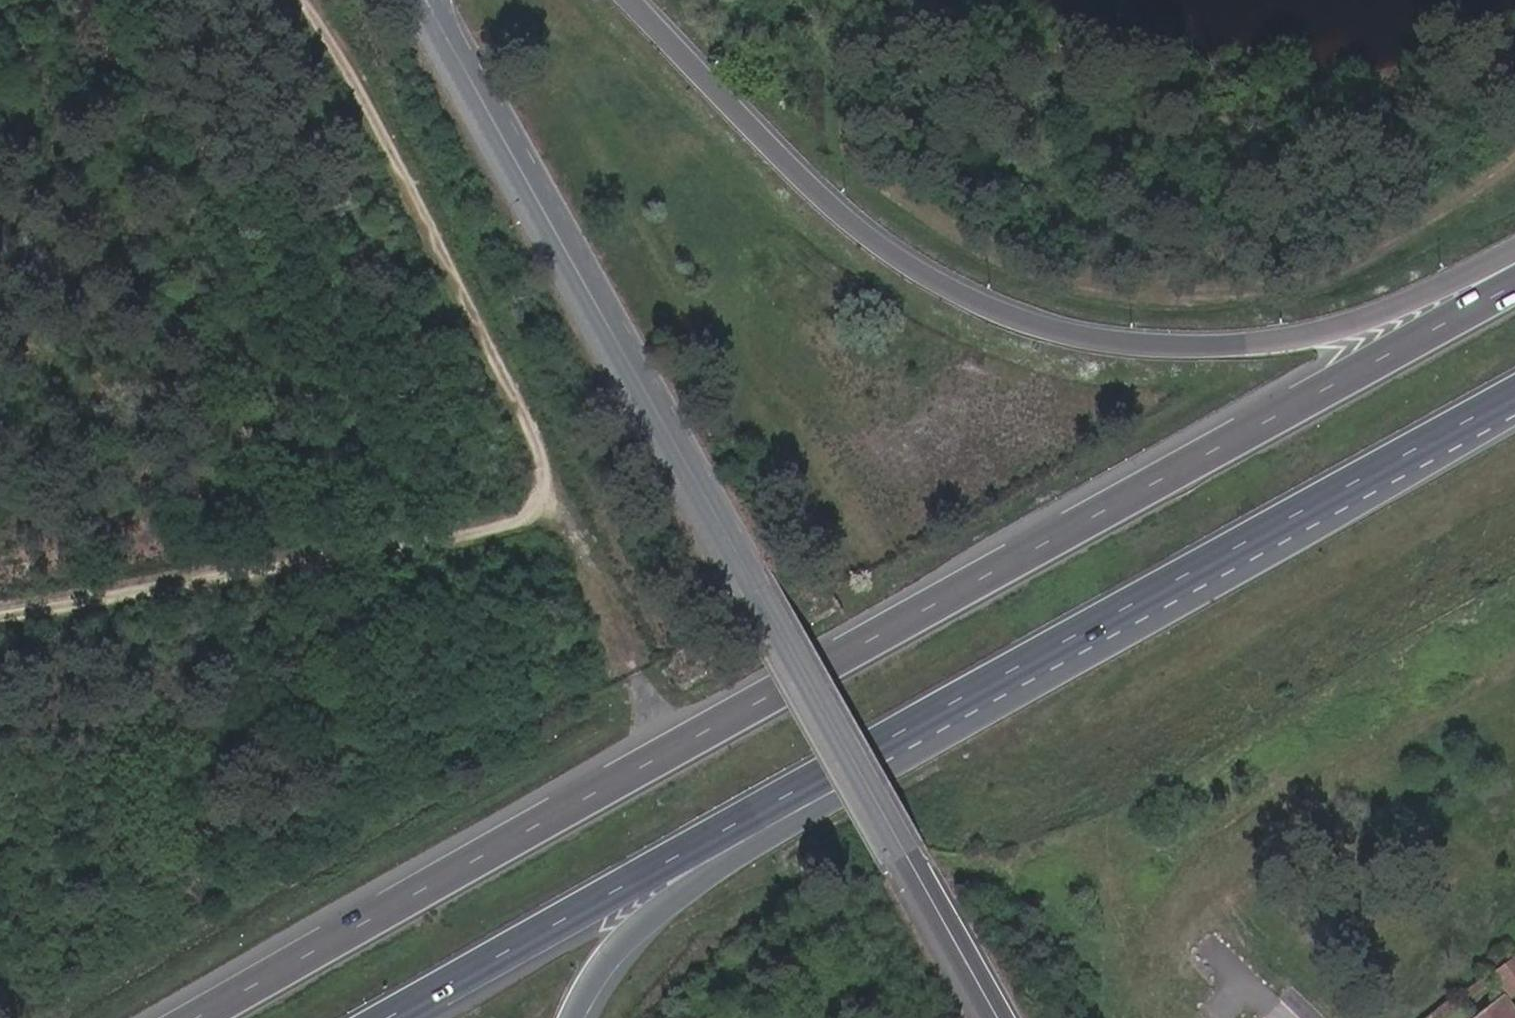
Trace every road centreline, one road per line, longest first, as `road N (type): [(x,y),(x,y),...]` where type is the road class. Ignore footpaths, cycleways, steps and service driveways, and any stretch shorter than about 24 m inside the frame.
road 1 (motorway): [(1514,285),(198,1017)]
road 2 (motorway): [(393,1017),(1514,395)]
road 3 (tertiary): [(999,1017),(432,5)]
road 4 (track): [(0,628),(519,541),(551,493),(331,52),(297,0)]
road 5 (motorway): [(584,1017),(639,940),(761,842),(1514,418)]
road 6 (motorway): [(1514,249),(1310,336),(1174,348),(1045,328),(918,271),(848,223),(628,0)]
road 7 (track): [(1514,460),(1077,714)]
road 8 (track): [(1271,1005),(1146,884)]

